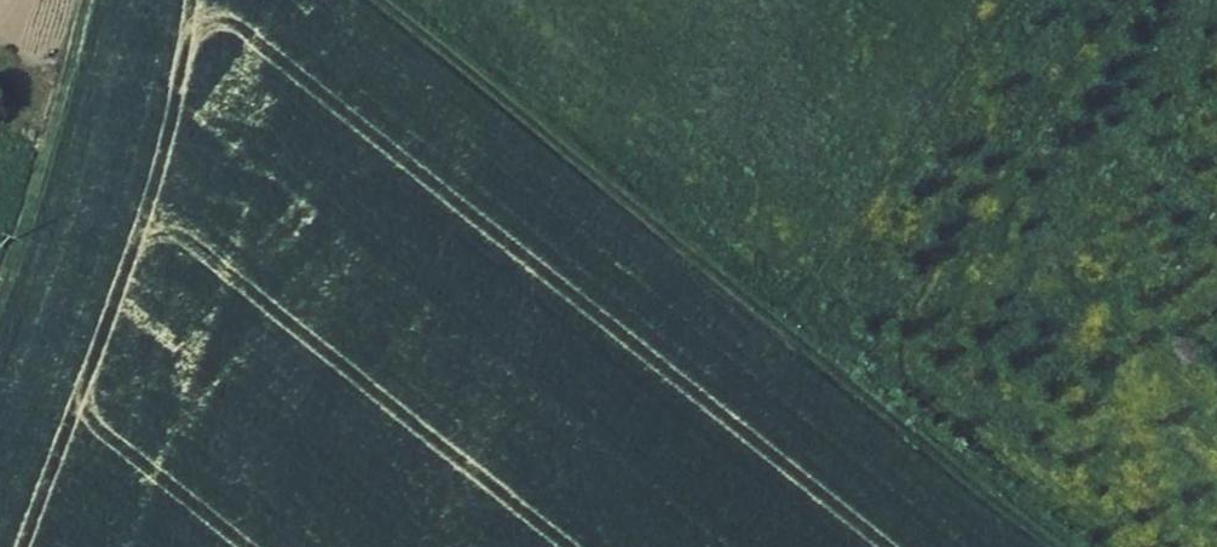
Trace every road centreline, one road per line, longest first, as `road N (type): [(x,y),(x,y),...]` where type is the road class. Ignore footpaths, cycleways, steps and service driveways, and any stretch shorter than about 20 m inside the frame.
road 1 (track): [(69,0),(0,206)]

